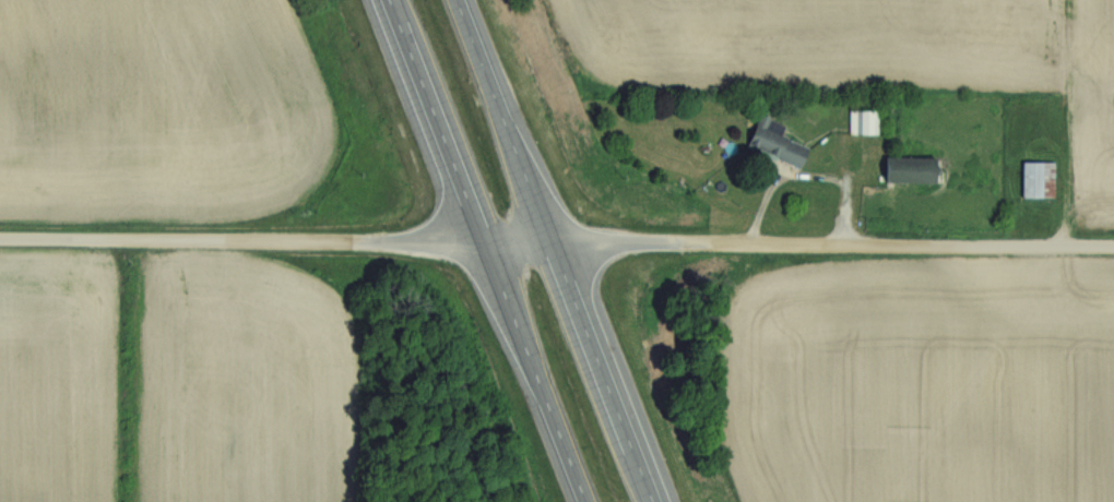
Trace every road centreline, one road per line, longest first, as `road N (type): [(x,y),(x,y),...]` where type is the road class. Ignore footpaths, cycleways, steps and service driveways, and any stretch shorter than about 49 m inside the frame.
road 1 (residential): [(0,240),(1113,247)]
road 2 (trunk): [(656,501),(459,0)]
road 3 (trunk): [(390,0),(586,501)]

